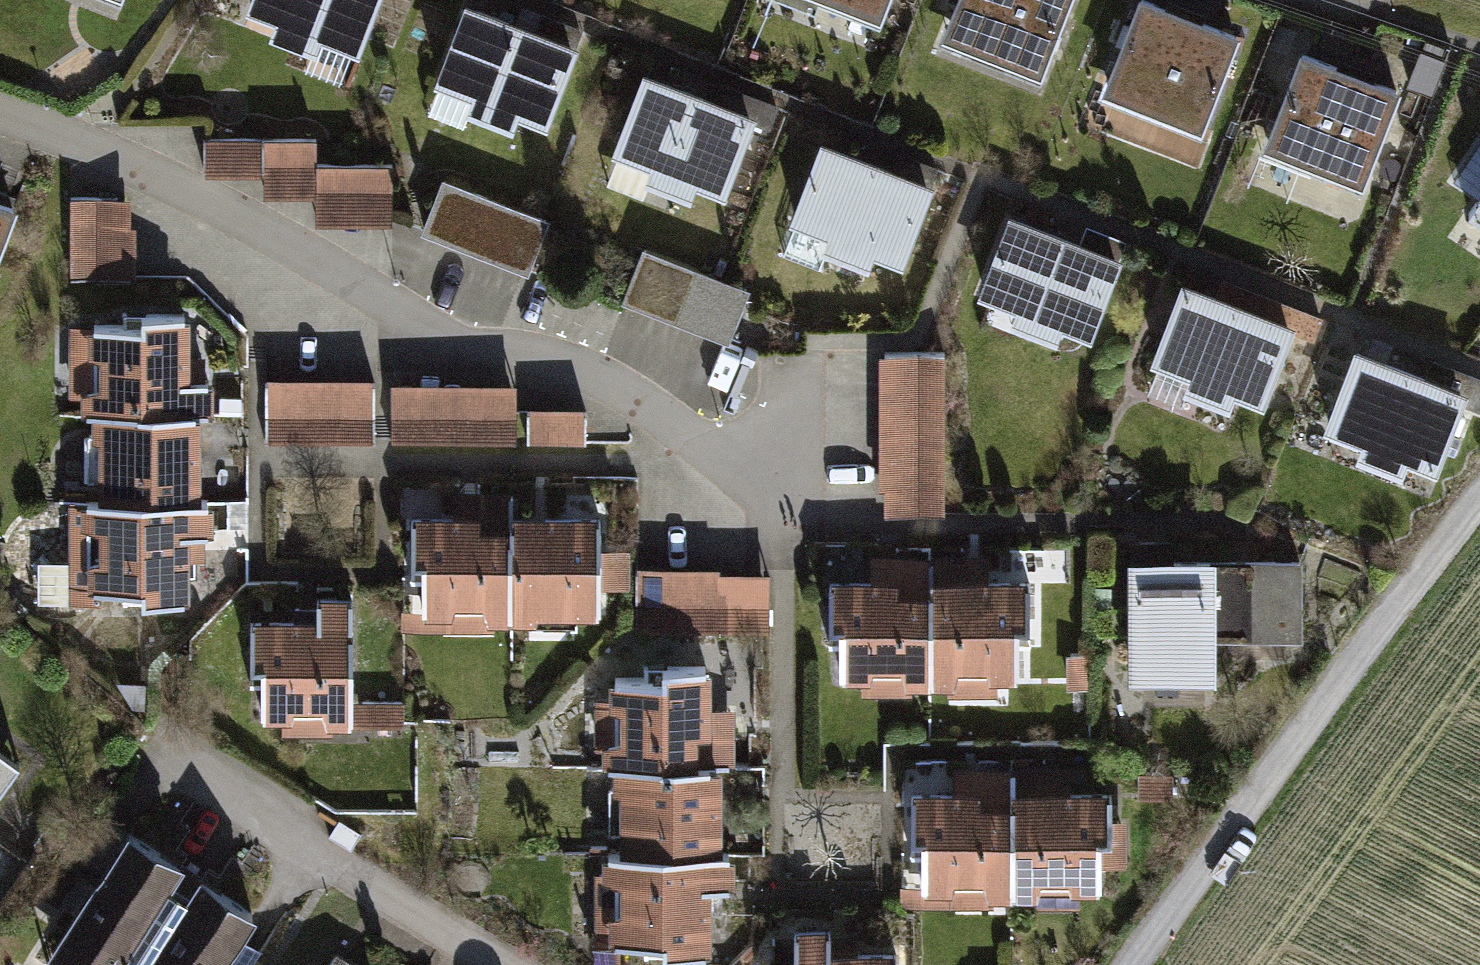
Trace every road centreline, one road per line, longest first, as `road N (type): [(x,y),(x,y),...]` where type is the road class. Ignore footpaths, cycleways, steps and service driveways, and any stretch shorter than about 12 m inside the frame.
road 1 (residential): [(0,114),(109,148),(455,359),(593,380),(767,488),(803,525)]
road 2 (residential): [(1479,519),(1142,964)]

